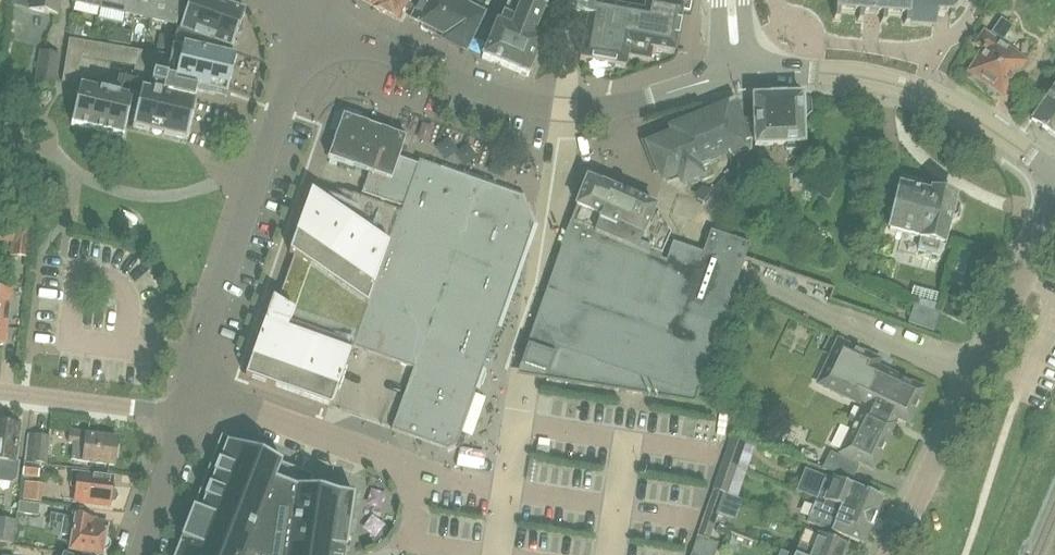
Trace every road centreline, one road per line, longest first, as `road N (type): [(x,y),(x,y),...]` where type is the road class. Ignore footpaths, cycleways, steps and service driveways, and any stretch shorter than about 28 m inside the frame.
road 1 (tertiary): [(191,387),(314,17)]
road 2 (residential): [(896,554),(967,372),(1054,205)]
road 3 (tertiary): [(1054,175),(916,88),(835,72),(736,71)]
road 4 (residential): [(512,423),(515,388),(504,383),(568,154),(570,109)]
road 5 (tertiary): [(314,17),(520,100),(570,109)]
road 6 (residential): [(191,387),(416,471)]
road 7 (residential): [(182,423),(135,408),(0,390)]
road 8 (tertiary): [(570,109),(630,104),(736,71)]
road 9 (tertiary): [(140,554),(182,423)]

